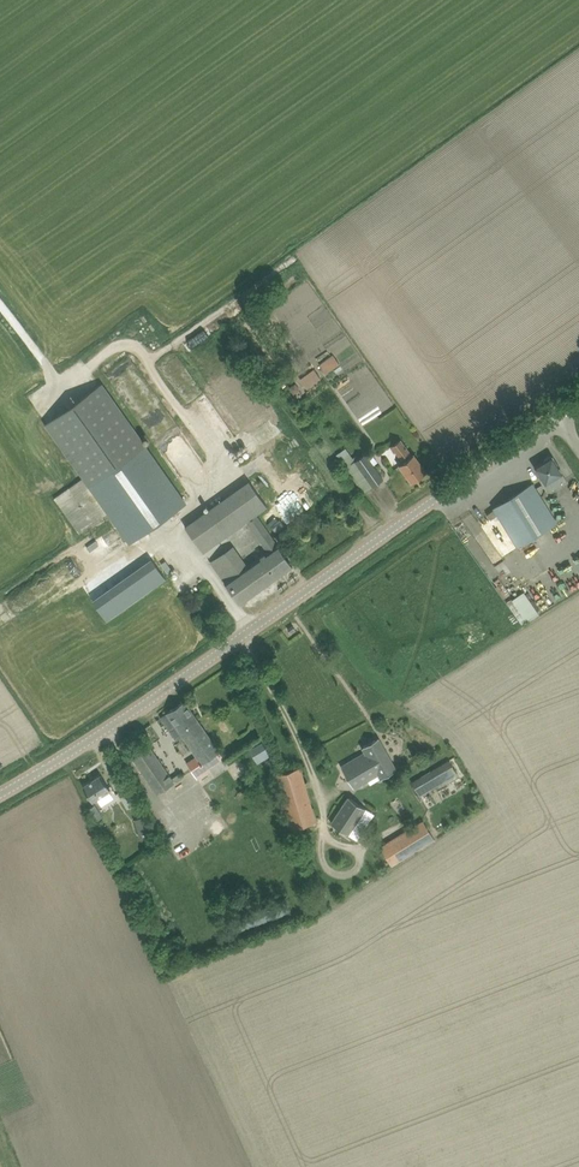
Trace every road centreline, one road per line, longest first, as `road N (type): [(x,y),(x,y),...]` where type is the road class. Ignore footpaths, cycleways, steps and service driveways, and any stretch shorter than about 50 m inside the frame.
road 1 (tertiary): [(0,796),(161,696),(556,415)]

